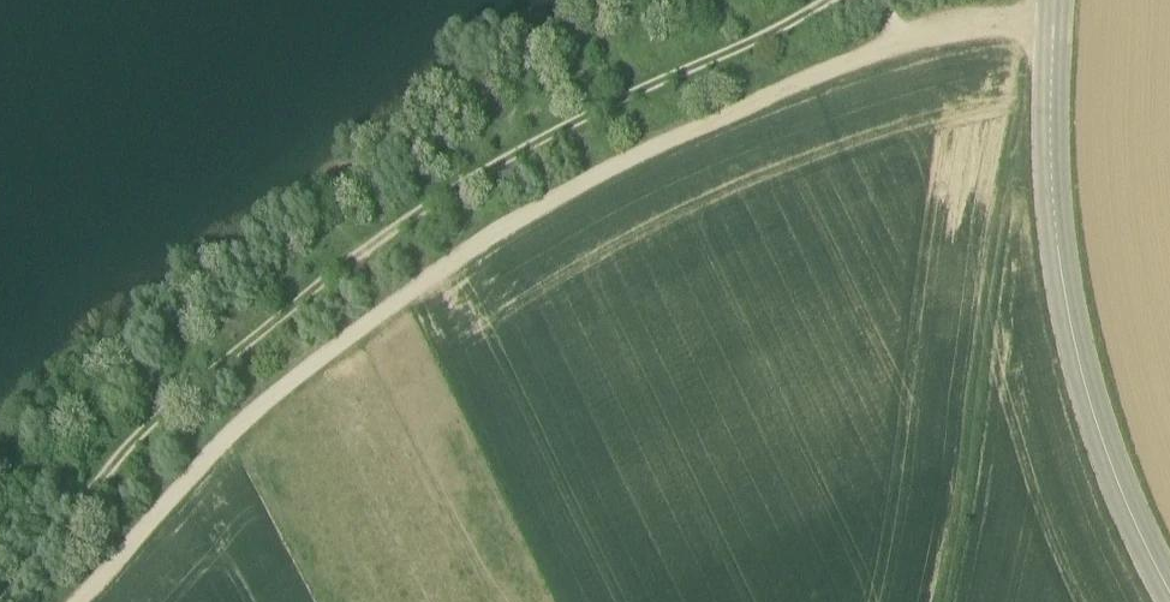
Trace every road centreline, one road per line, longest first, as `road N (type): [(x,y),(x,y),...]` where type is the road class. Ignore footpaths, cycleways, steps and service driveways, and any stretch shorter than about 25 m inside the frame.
road 1 (track): [(83,601),(282,400),(445,273),(593,184),(900,45),(1054,30)]
road 2 (track): [(0,601),(159,414),(344,268),(536,143),(841,0)]
road 3 (tertiary): [(1169,600),(1119,491),(1071,341),(1049,147),(1055,0)]

